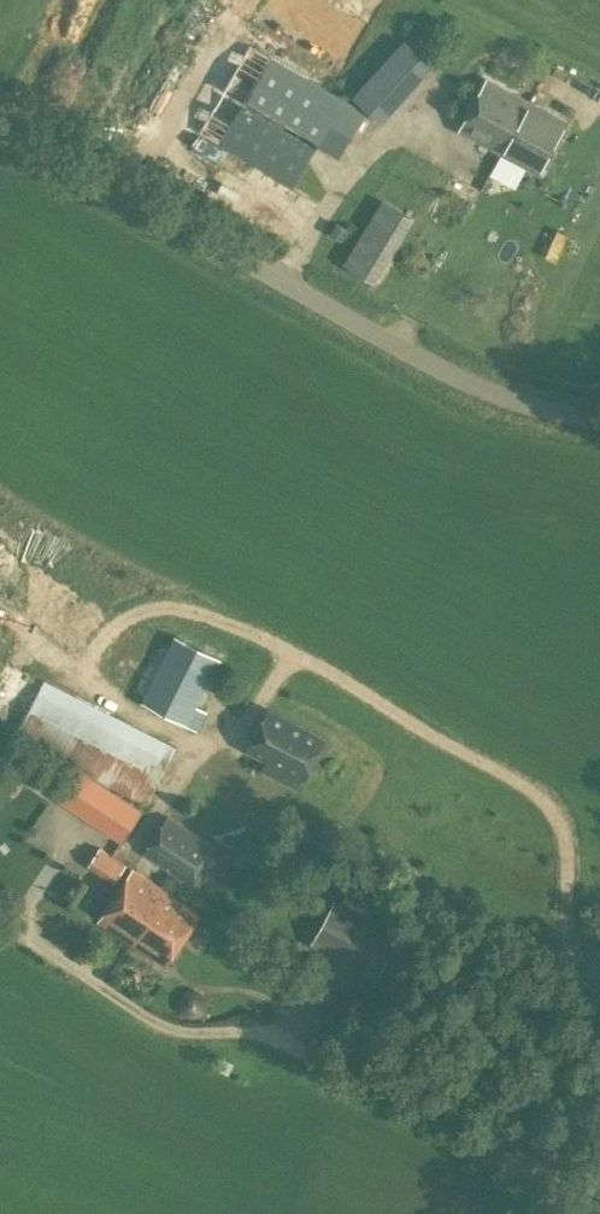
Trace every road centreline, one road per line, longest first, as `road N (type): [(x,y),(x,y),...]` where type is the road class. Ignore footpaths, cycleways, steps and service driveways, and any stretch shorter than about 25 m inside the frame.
road 1 (unclassified): [(599,417),(503,397),(0,132)]

